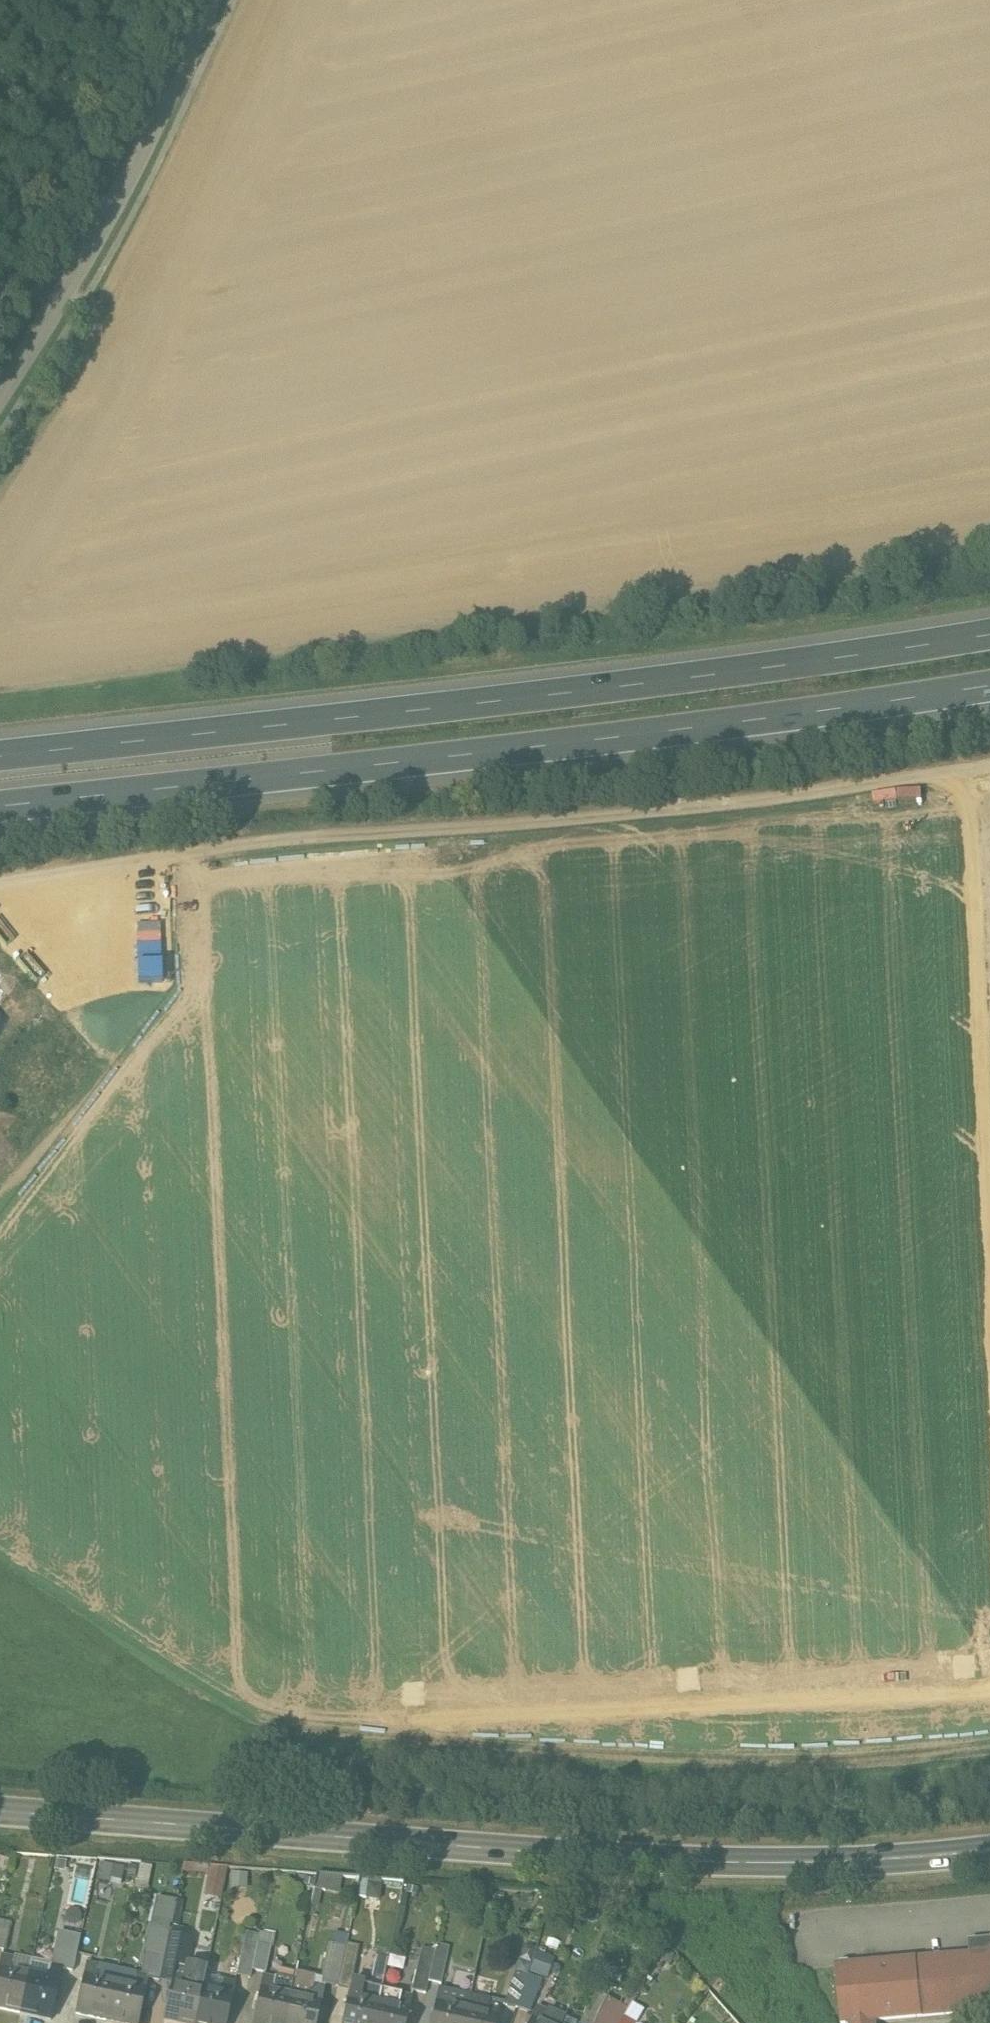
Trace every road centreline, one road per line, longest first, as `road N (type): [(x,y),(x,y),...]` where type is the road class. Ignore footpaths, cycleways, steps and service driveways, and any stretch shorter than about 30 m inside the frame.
road 1 (track): [(0,1237),(123,1081),(140,1046),(190,1009),(201,974),(190,909),(206,881),(462,866),(562,843),(768,817),(947,807),(989,790)]
road 2 (track): [(989,1697),(419,1730),(328,1697),(229,1692),(0,1548)]
road 3 (track): [(0,696),(989,549)]
road 4 (motorway): [(989,628),(562,692),(0,755)]
road 5 (motorway): [(0,805),(989,679)]
road 6 (secondary): [(989,1853),(916,1864),(694,1862),(0,1815)]
road 7 (track): [(168,858),(320,834),(781,799),(989,764)]
road 8 (track): [(932,777),(956,783),(970,804),(989,1214)]
road 9 (unclassified): [(0,389),(67,288),(208,0)]
road 10 (track): [(67,288),(102,323),(0,489)]

